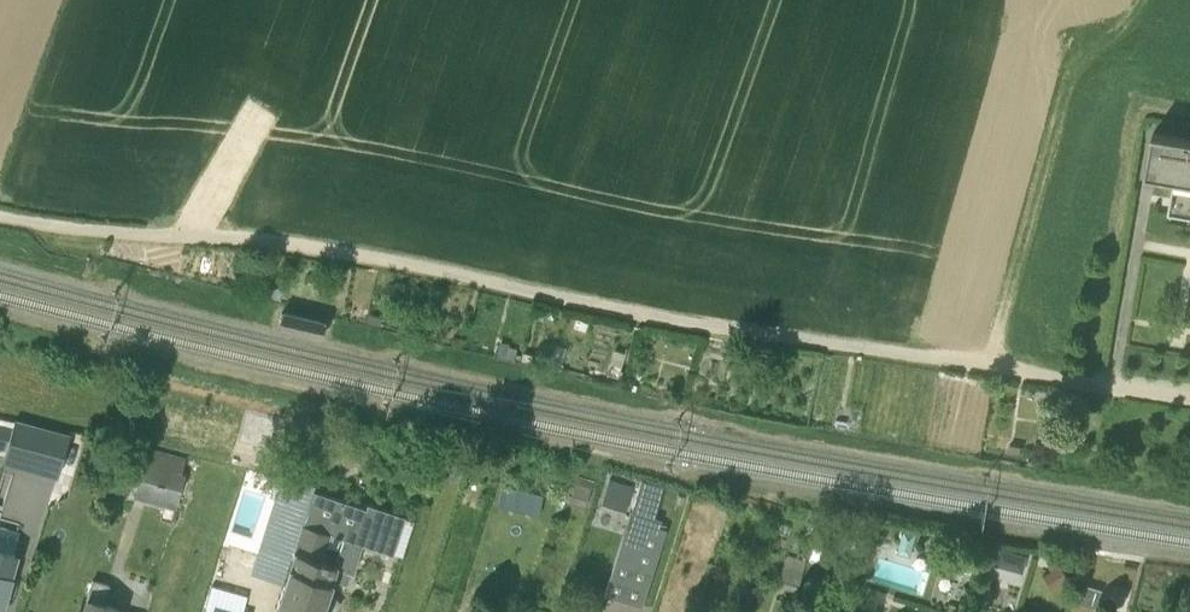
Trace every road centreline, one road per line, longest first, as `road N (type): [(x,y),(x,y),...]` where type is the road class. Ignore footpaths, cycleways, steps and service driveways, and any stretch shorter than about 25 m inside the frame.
road 1 (track): [(1094,385),(655,317),(368,255),(0,215)]

